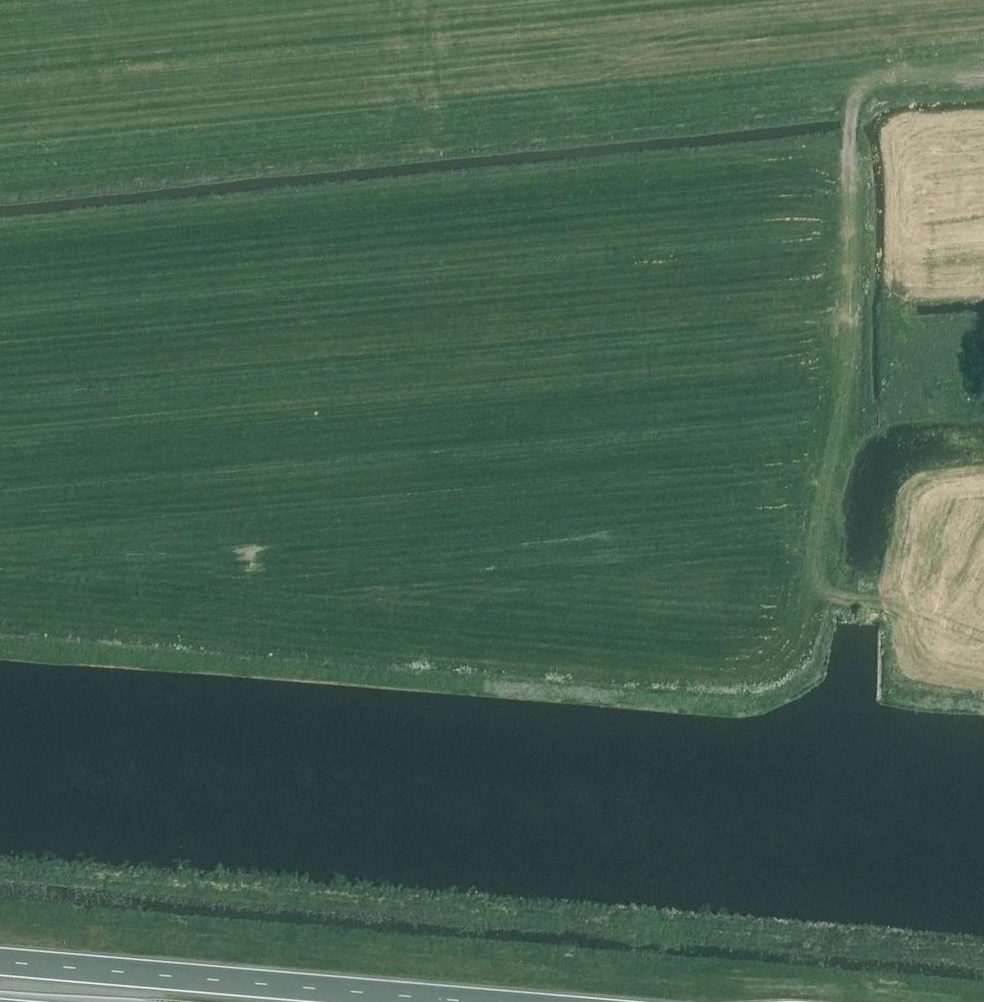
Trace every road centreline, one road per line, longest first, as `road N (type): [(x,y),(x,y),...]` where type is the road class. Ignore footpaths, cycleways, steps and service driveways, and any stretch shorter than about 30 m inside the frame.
road 1 (trunk): [(473,1001),(0,961)]

